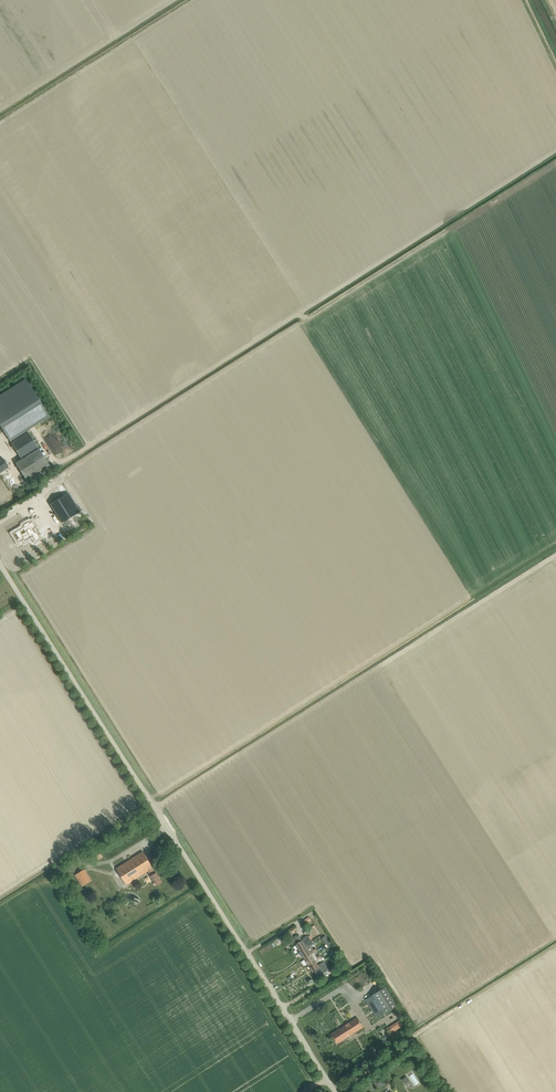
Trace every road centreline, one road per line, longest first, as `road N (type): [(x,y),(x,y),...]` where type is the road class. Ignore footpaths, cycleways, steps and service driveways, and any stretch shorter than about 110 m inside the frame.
road 1 (unclassified): [(335,1091),(0,565)]

